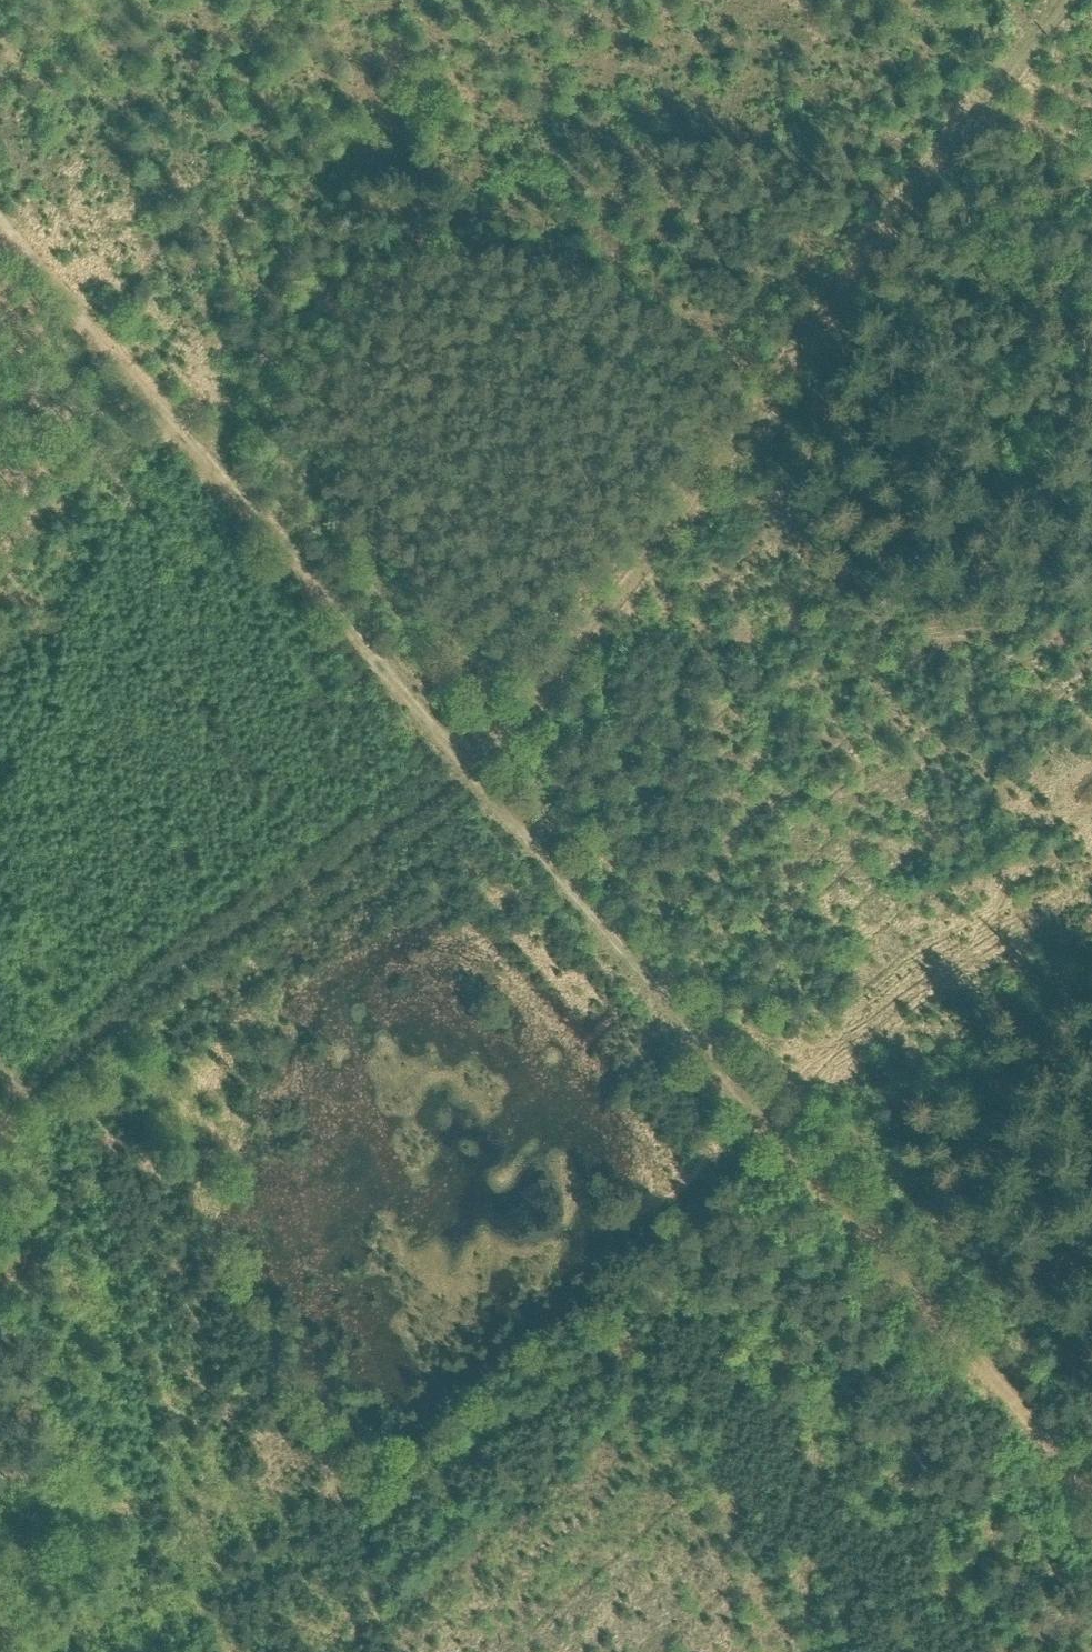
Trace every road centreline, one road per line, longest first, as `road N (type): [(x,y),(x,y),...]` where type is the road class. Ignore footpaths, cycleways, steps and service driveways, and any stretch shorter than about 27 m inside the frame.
road 1 (track): [(1091,1484),(470,768)]
road 2 (track): [(0,222),(470,768)]

